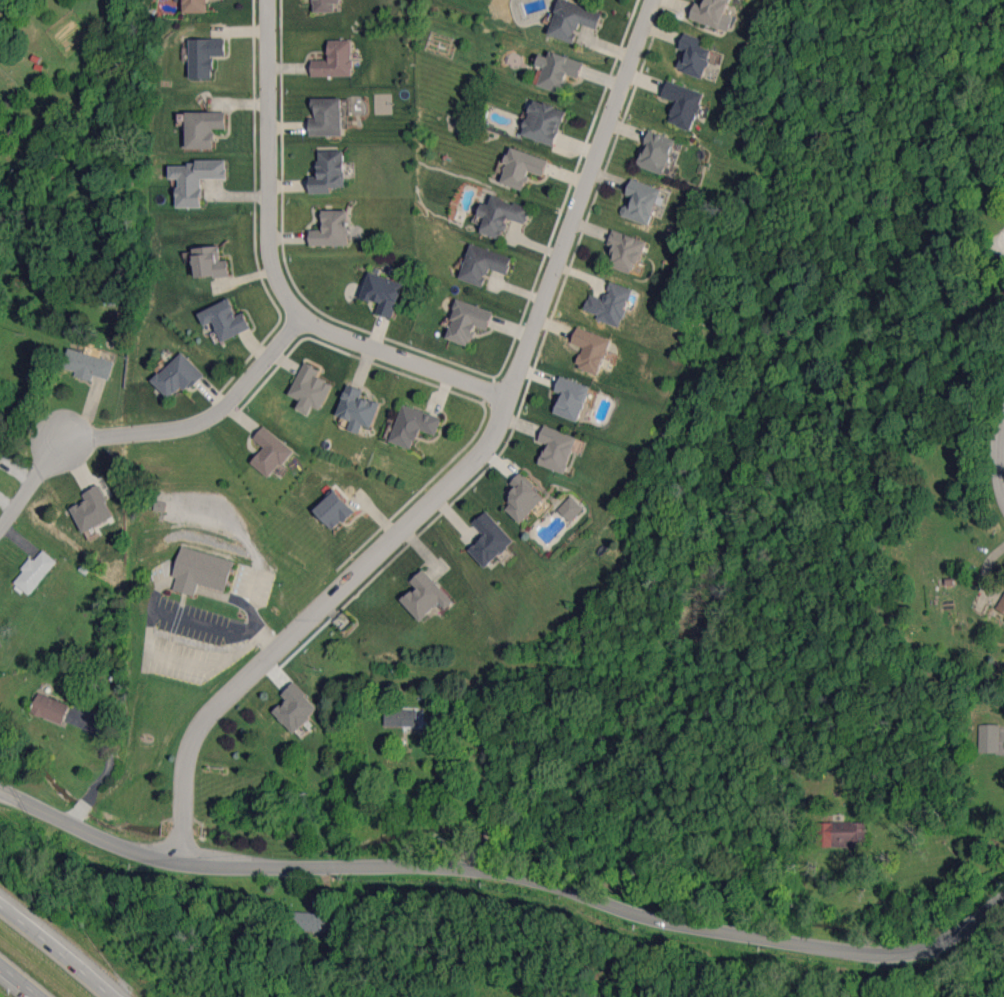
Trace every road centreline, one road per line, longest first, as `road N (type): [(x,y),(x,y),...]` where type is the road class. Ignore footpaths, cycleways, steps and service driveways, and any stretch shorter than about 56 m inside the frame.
road 1 (tertiary): [(0,792),(155,860),(470,867),(678,922),(857,954),(934,947),(1003,898)]
road 2 (residential): [(181,856),(186,752),(210,712),(494,436),(654,0)]
road 3 (residential): [(509,401),(335,337),(284,297),(268,241),(266,0)]
road 4 (residential): [(302,318),(206,420),(60,441)]
road 5 (primary): [(118,996),(0,900)]

